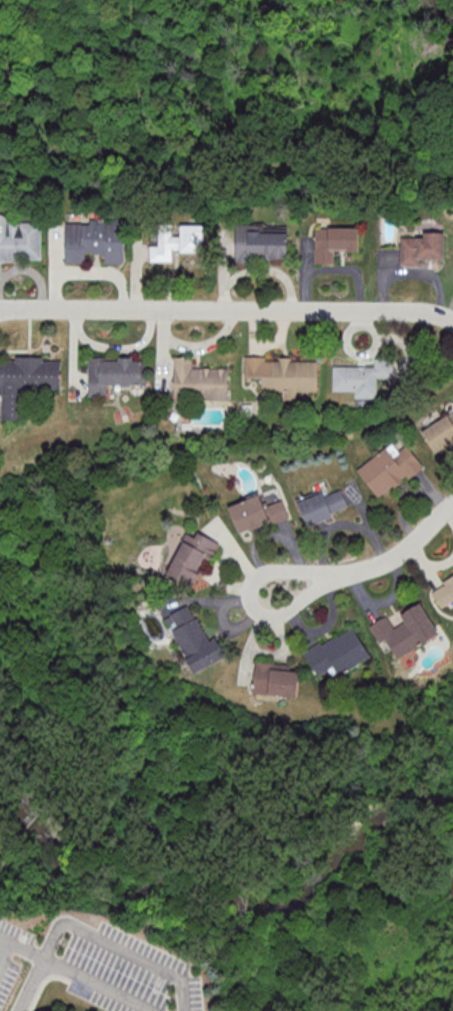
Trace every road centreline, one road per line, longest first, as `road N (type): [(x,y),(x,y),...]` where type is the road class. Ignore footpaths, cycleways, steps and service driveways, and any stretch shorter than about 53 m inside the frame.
road 1 (residential): [(452,322),(417,312),(0,312)]
road 2 (residential): [(335,583),(282,615),(255,613),(251,604),(253,585),(273,574),(335,583)]
road 3 (residential): [(452,510),(385,563),(335,583)]

